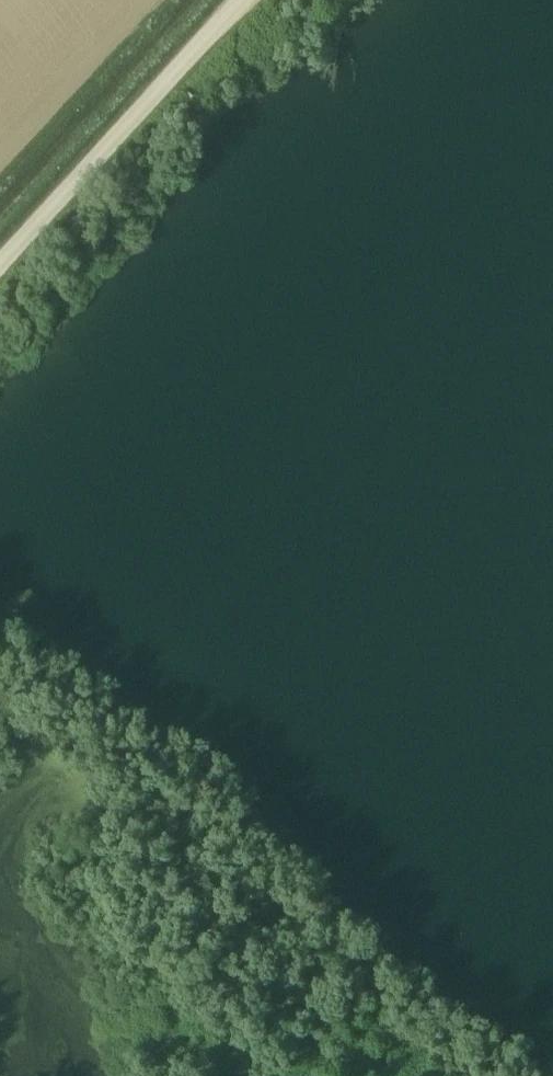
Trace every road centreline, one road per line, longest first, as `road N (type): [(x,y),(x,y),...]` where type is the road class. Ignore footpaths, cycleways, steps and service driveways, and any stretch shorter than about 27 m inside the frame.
road 1 (unclassified): [(0,225),(206,0)]

